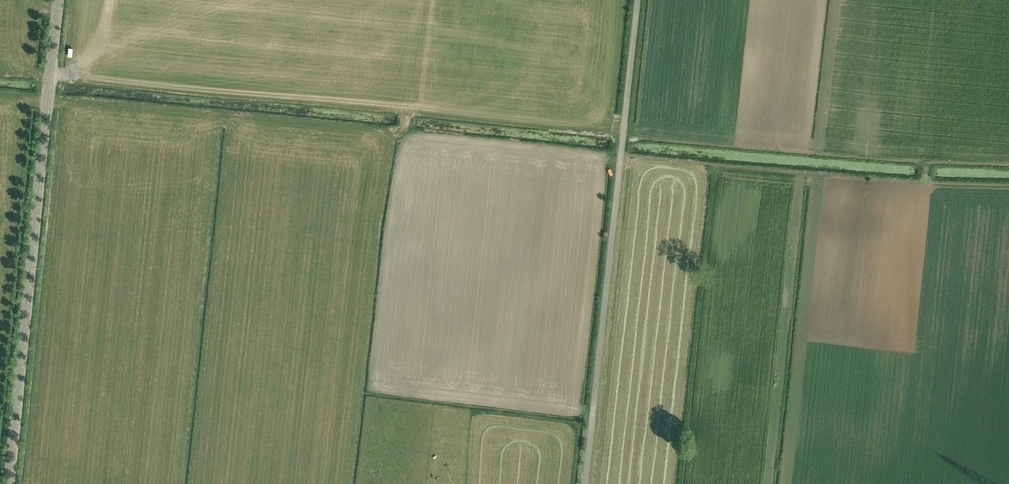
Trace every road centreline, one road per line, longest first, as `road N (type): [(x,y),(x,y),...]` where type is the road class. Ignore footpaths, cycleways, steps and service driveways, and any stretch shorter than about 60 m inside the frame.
road 1 (unclassified): [(585,483),(638,0)]
road 2 (tertiary): [(13,483),(61,0)]

